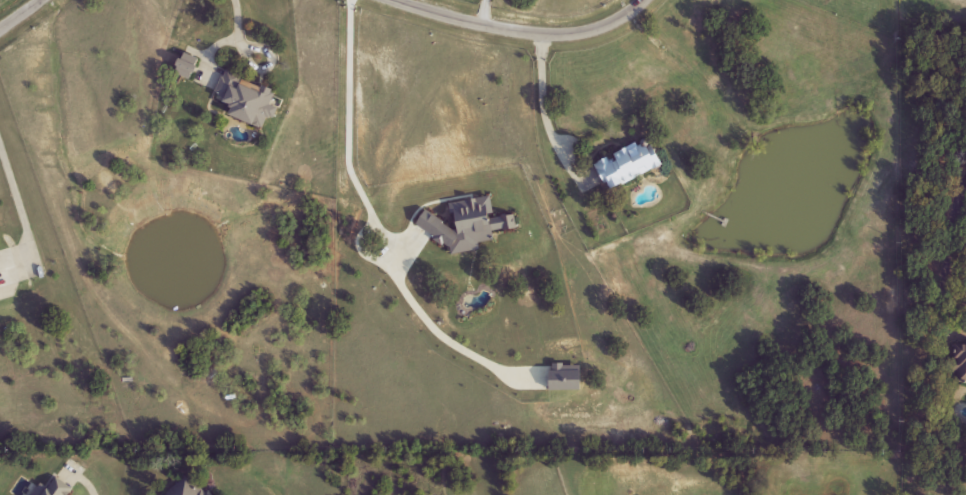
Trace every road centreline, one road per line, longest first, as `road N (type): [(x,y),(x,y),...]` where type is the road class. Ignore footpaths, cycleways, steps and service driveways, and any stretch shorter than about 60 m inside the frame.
road 1 (residential): [(393,0),(540,36),(603,27),(642,0)]

